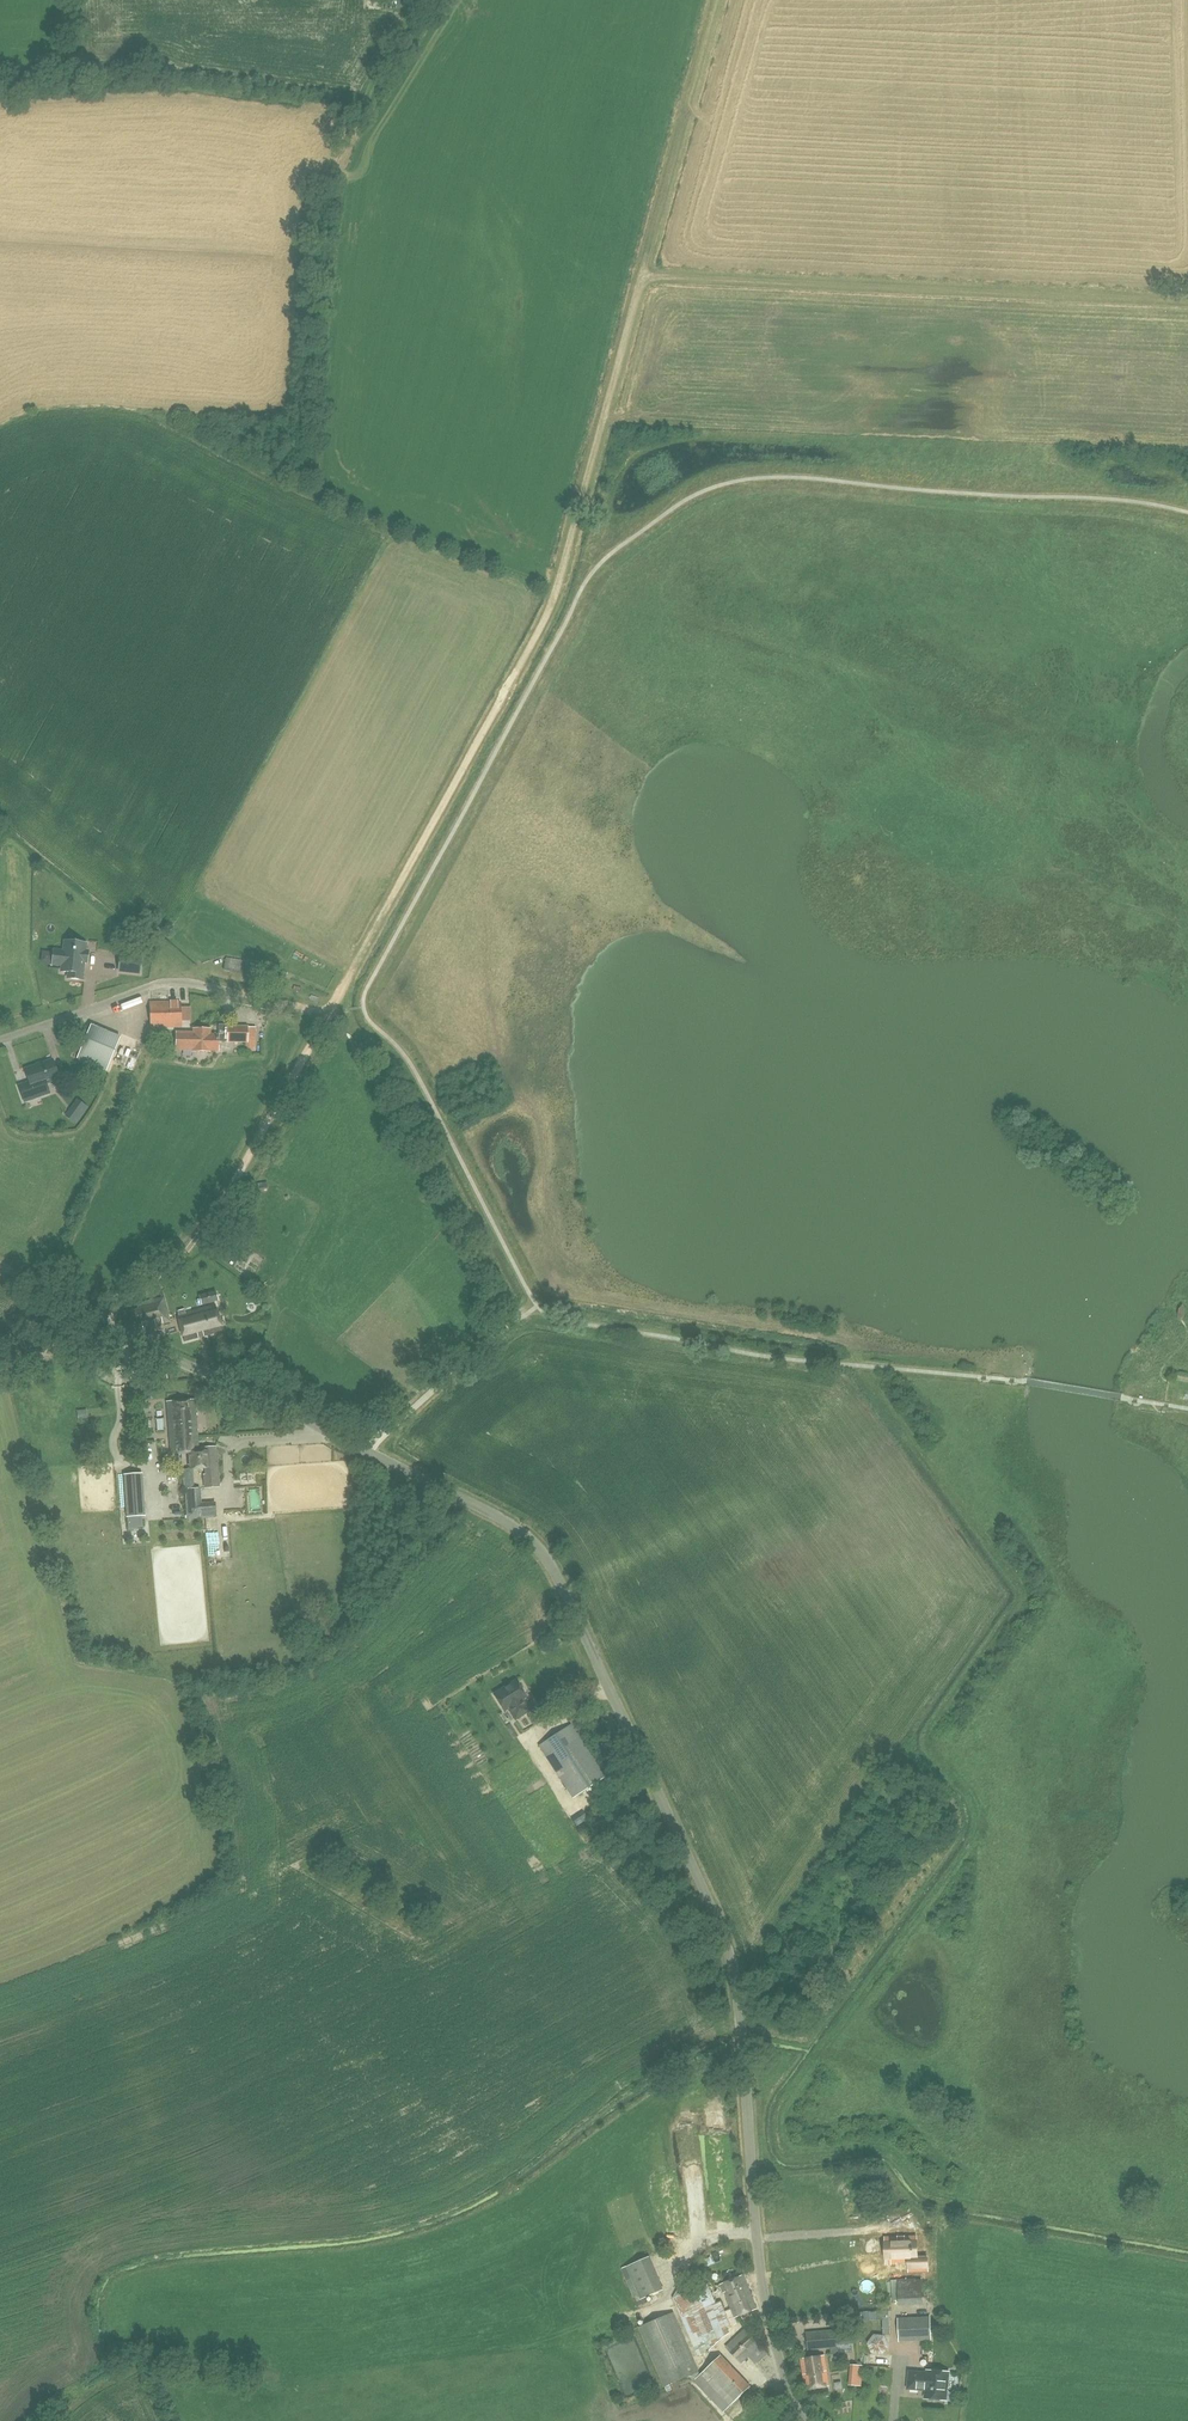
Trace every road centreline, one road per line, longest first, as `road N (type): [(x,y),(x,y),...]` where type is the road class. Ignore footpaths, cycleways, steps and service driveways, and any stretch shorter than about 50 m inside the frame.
road 1 (unclassified): [(803,2420),(791,2400),(761,2275),(744,2036),(724,1938),(538,1548),(513,1526),(170,1360),(0,1268)]
road 2 (track): [(647,279),(1187,301)]
road 3 (track): [(306,489),(340,169),(423,0)]
road 4 (track): [(326,1016),(558,584)]
road 5 (track): [(647,279),(644,262),(717,0)]
road 6 (track): [(568,551),(647,279)]

